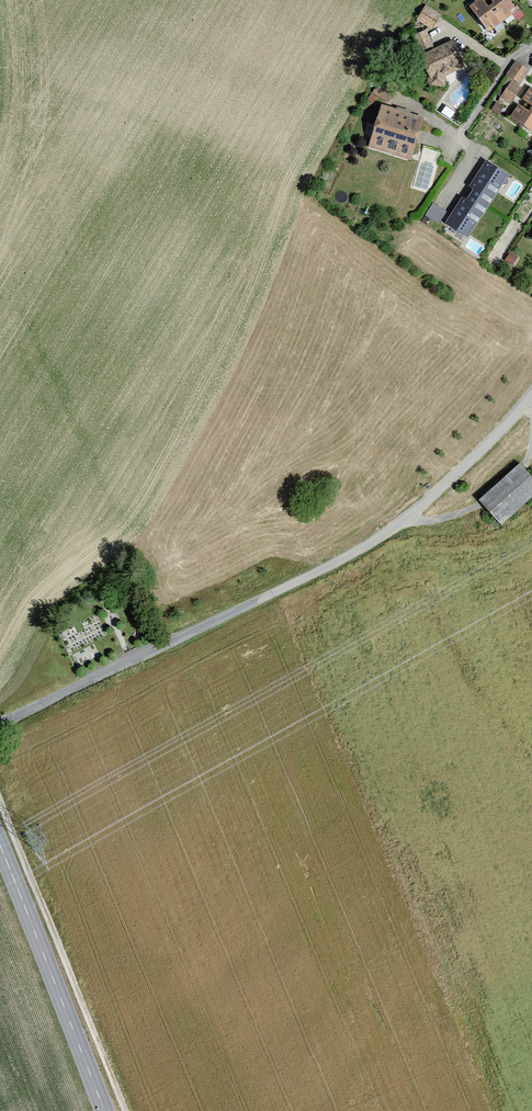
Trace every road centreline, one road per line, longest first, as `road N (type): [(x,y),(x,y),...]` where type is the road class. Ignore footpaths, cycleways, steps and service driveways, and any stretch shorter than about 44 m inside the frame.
road 1 (residential): [(531,399),(418,518),(352,562),(0,723)]
road 2 (track): [(126,1110),(0,796)]
road 3 (secondary): [(0,849),(103,1110)]

